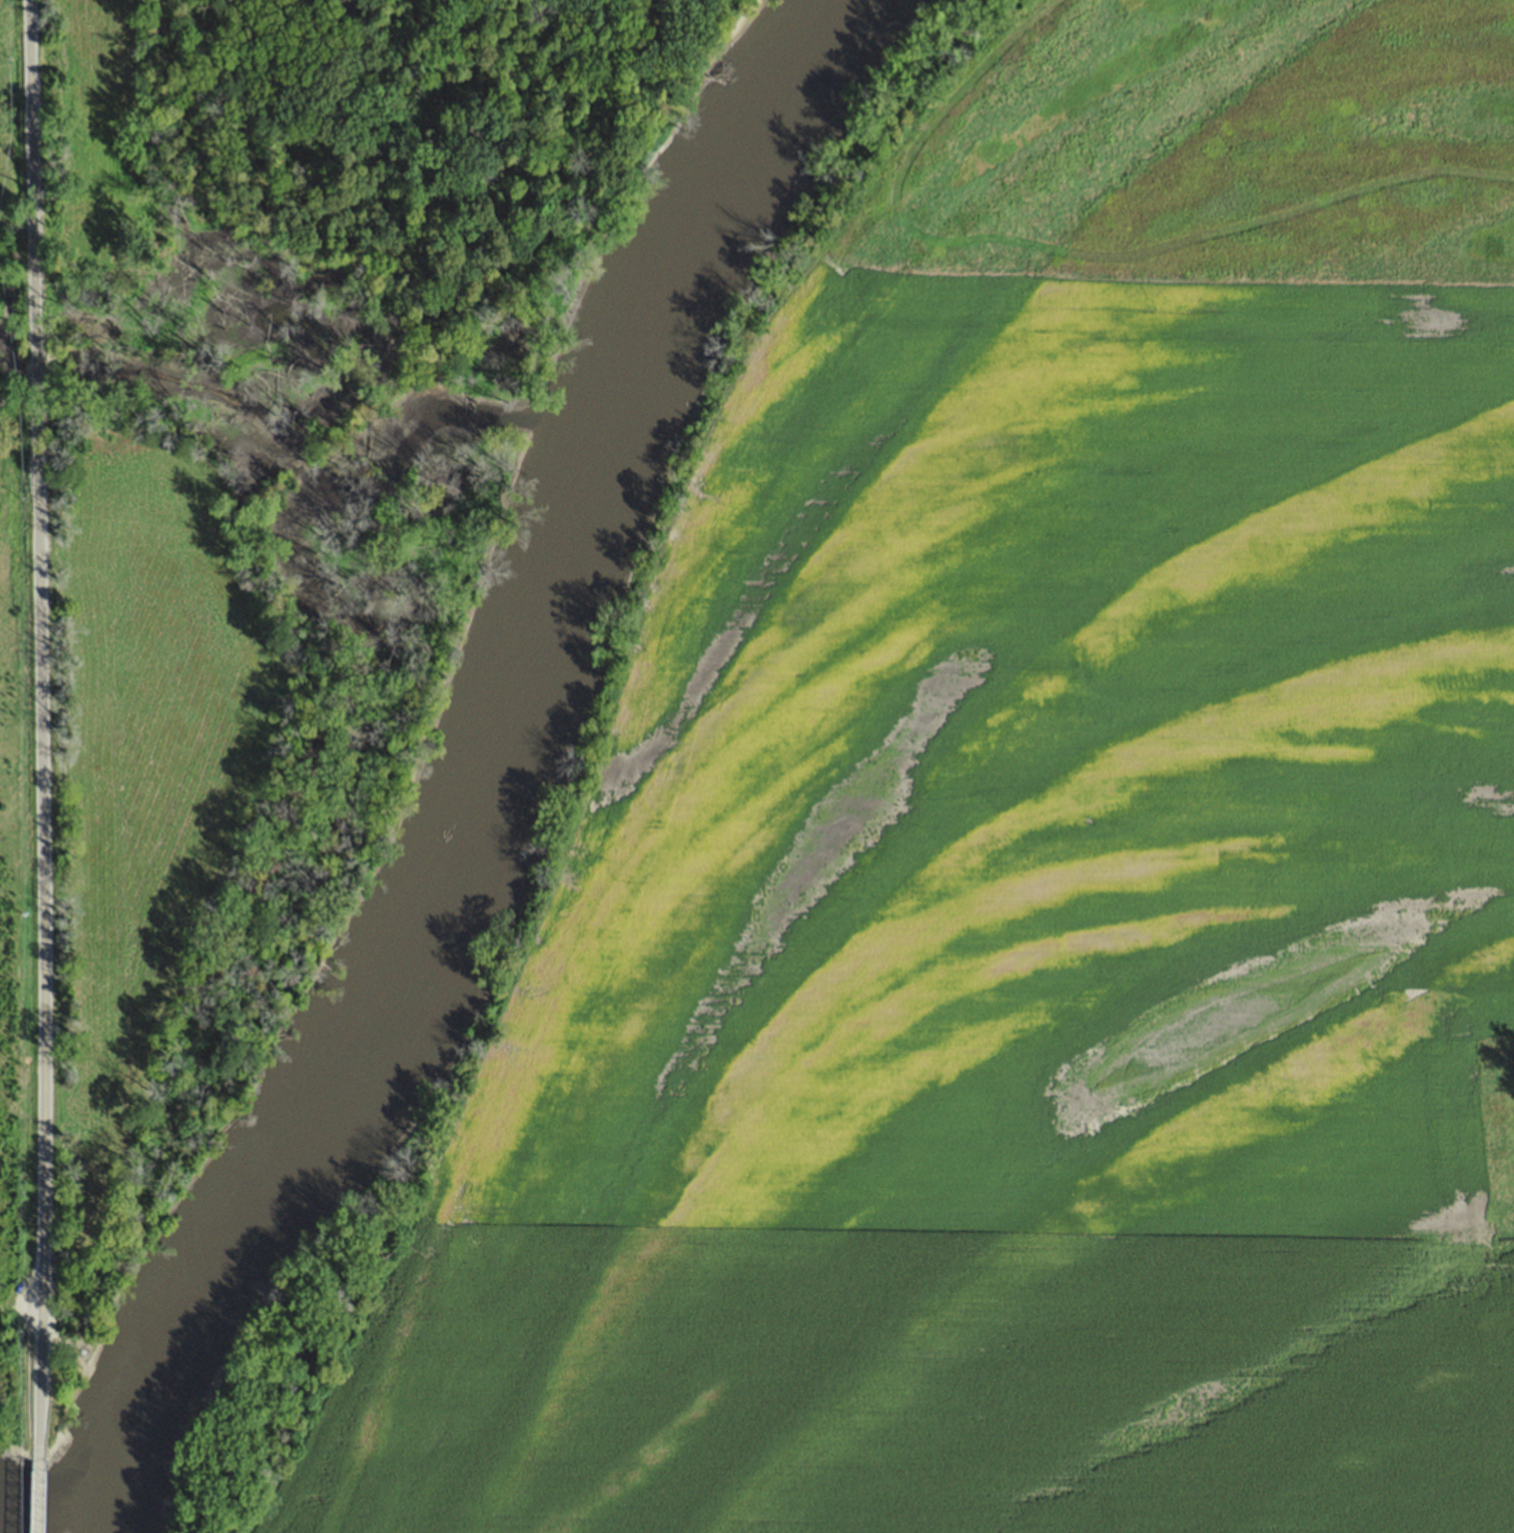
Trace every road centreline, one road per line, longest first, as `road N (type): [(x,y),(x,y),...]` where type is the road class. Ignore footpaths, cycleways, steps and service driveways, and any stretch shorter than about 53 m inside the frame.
road 1 (secondary): [(38,1442),(44,413),(29,0)]

